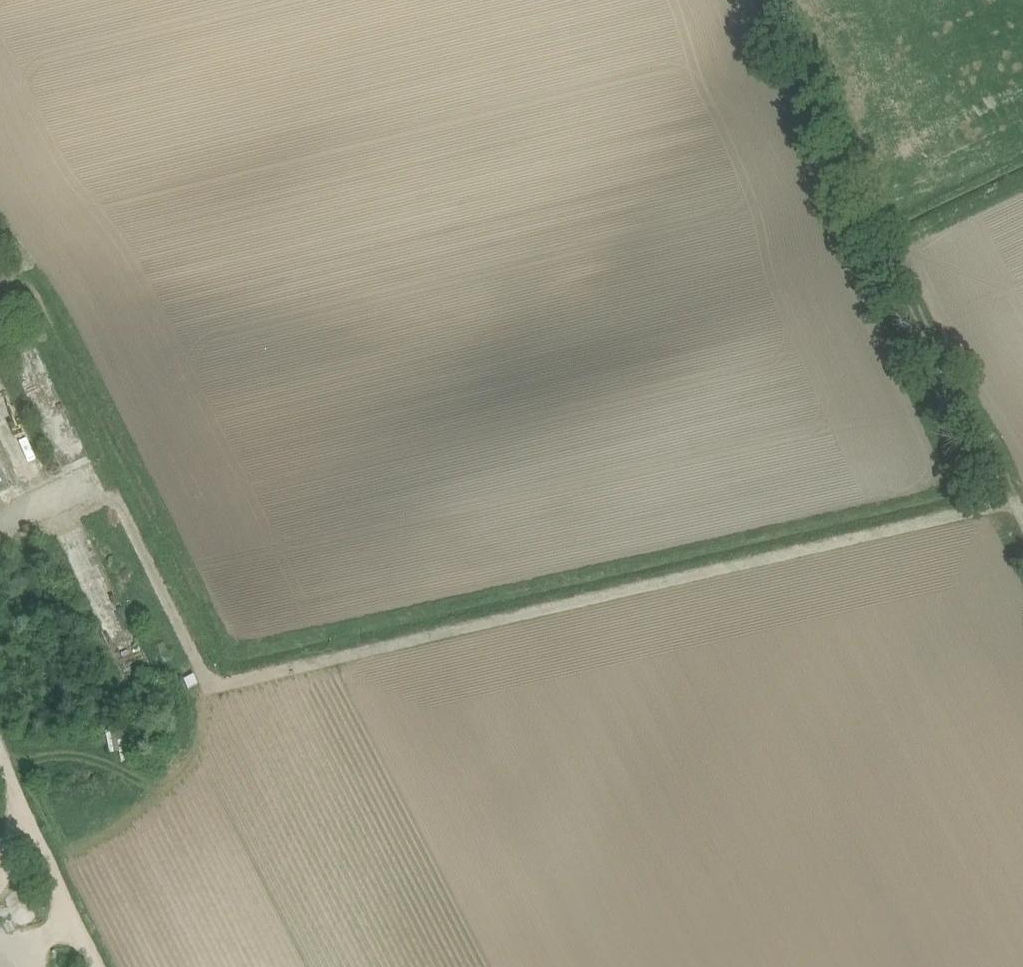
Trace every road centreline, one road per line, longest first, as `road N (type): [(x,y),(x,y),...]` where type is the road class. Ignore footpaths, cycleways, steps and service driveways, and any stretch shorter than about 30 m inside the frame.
road 1 (track): [(1022,458),(928,268),(878,226),(767,0)]
road 2 (track): [(100,966),(0,754)]

